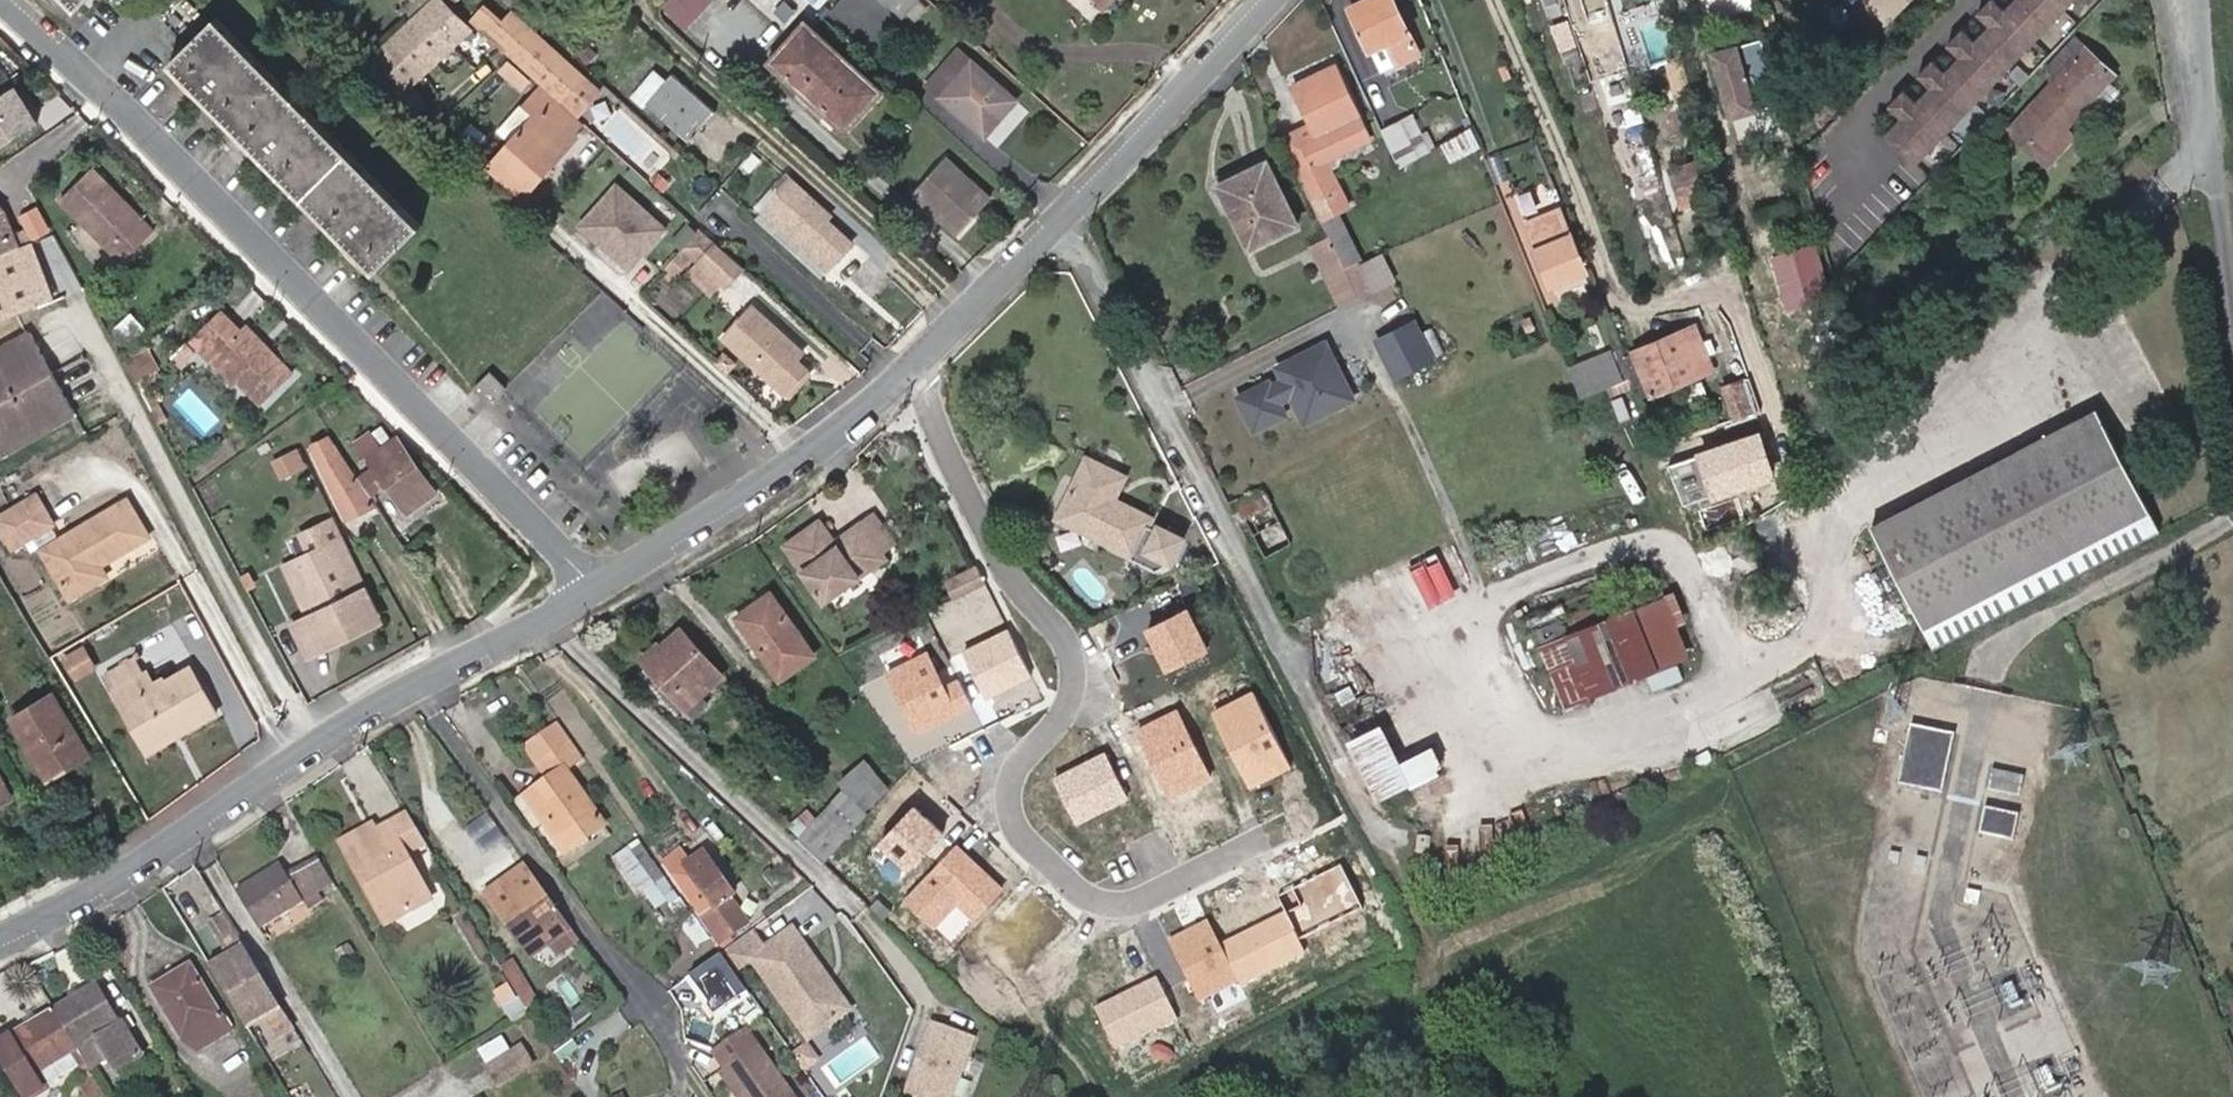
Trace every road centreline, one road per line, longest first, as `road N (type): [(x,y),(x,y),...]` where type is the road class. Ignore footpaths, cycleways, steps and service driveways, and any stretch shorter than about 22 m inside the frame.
road 1 (residential): [(7,0),(597,591)]
road 2 (residential): [(1259,844),(1117,907),(1084,900),(1019,836),(1011,804),(1021,765),(1066,707),(1077,680),(1067,641),(1013,583),(909,373)]
road 3 (residential): [(0,935),(154,849),(411,684),(597,591)]
road 4 (residential): [(909,373),(1272,0)]
road 5 (residential): [(597,591),(909,373)]
road 6 (residential): [(2202,0),(2232,270)]

